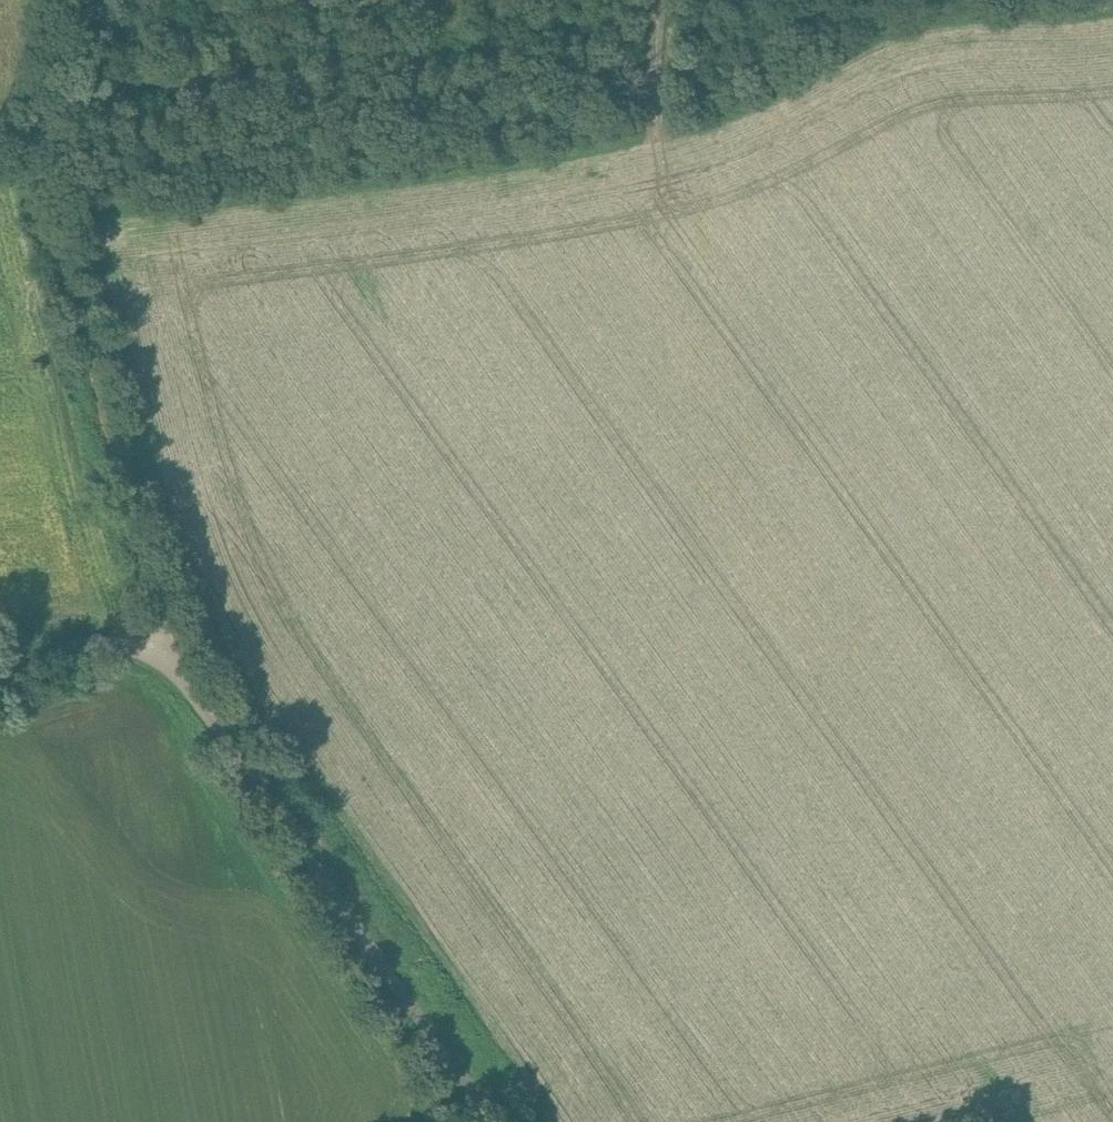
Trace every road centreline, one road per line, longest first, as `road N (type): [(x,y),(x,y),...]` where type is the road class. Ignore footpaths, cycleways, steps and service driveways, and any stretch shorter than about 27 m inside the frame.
road 1 (unclassified): [(491,1121),(172,669),(93,355),(39,211),(35,142)]

